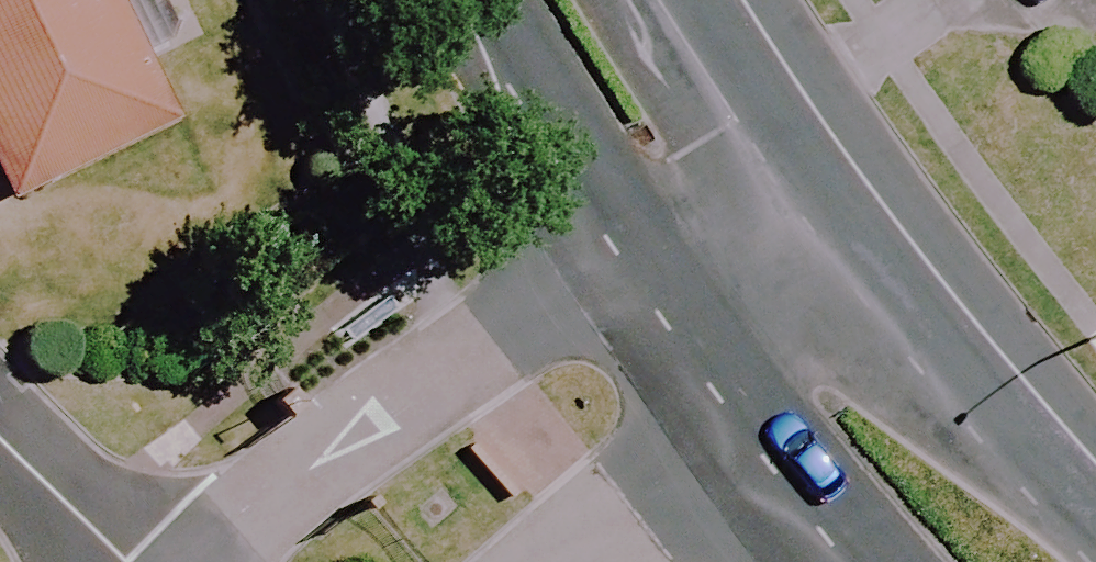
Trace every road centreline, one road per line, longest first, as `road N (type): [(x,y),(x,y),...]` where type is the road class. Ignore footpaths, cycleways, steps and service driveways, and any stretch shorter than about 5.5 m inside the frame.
road 1 (residential): [(195,561),(222,531),(561,277),(650,238)]
road 2 (secondary): [(851,286),(1095,521)]
road 3 (residential): [(741,374),(539,561)]
road 4 (secondary): [(650,238),(512,0)]
road 5 (secondary): [(892,561),(741,374)]
road 6 (secondary): [(663,0),(772,171)]
road 7 (secondary): [(741,374),(650,238)]
road 8 (residential): [(0,455),(95,561)]
road 9 (residential): [(851,286),(741,374)]
road 10 (secondary): [(772,171),(851,286)]
road 11 (residential): [(650,238),(772,171)]

